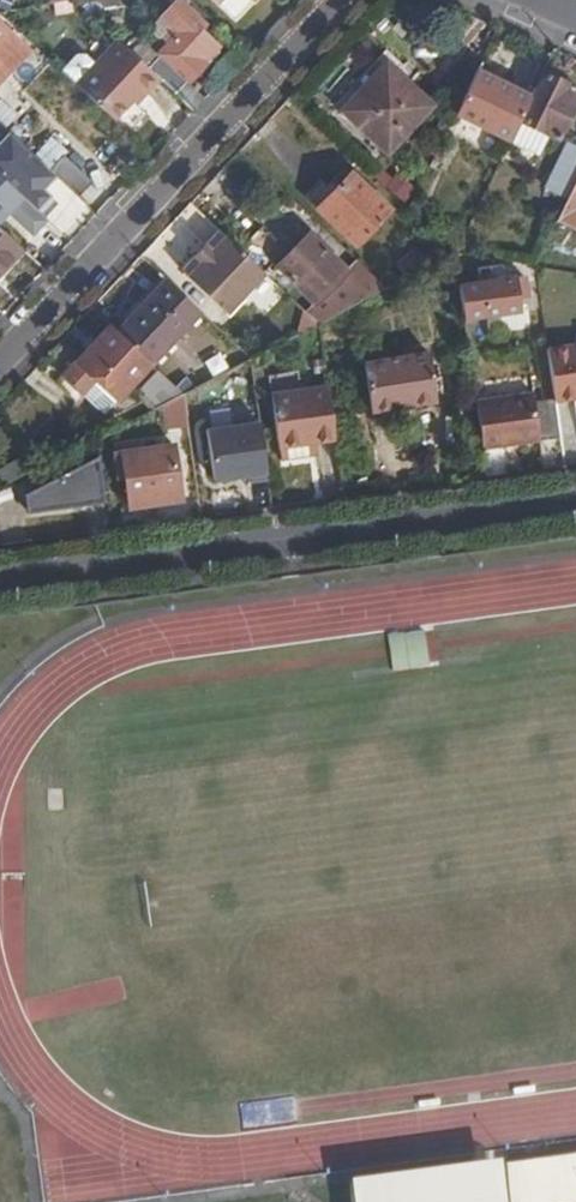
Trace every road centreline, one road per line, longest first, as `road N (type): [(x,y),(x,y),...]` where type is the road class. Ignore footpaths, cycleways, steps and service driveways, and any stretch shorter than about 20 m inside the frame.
road 1 (residential): [(0,583),(575,503)]
road 2 (residential): [(341,0),(0,362)]

